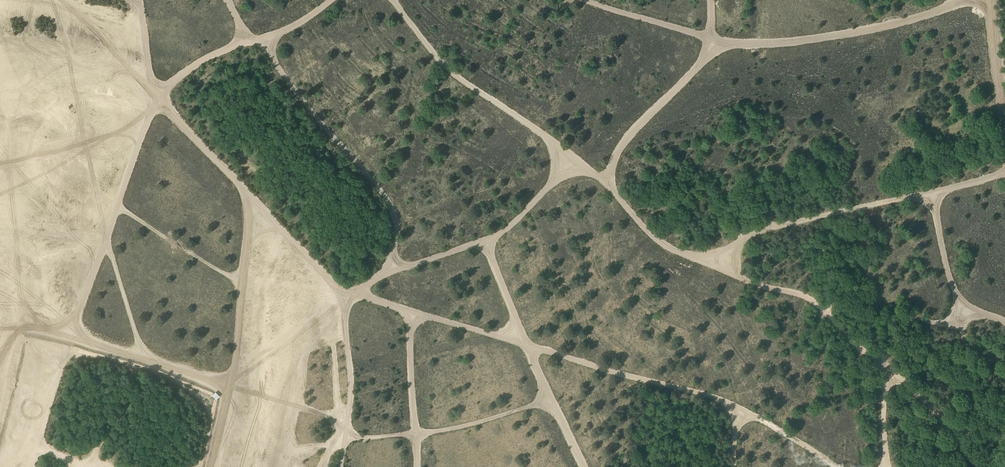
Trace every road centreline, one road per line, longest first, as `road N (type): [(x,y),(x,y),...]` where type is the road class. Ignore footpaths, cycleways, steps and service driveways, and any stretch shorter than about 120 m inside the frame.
road 1 (track): [(990,0),(1004,122)]

